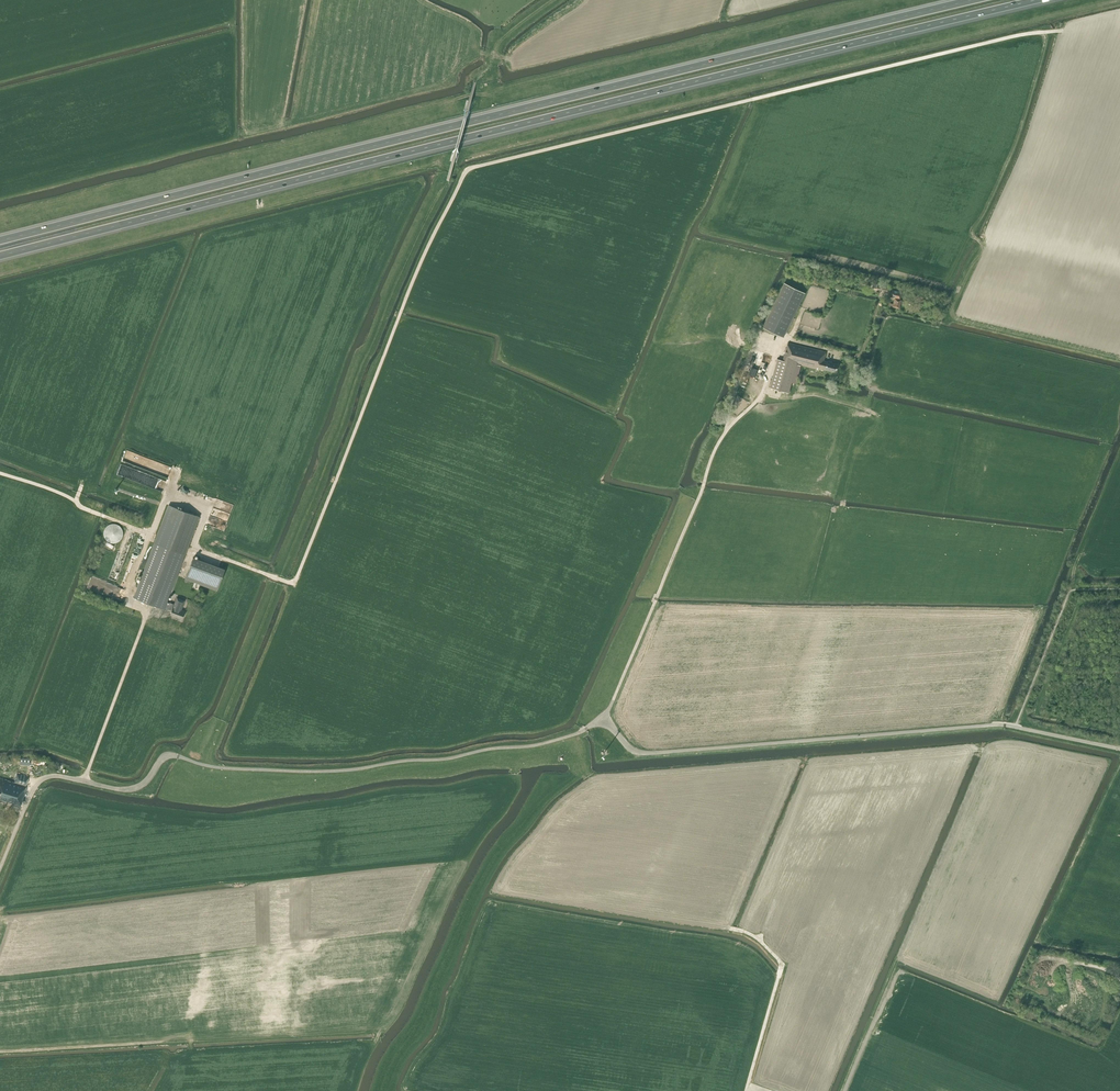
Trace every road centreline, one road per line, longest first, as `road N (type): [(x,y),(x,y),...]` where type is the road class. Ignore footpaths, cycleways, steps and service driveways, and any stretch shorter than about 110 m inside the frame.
road 1 (track): [(0,473),(150,533),(165,495),(207,510),(193,548),(294,584),(414,278),(468,169),(756,99)]
road 2 (motorway): [(0,256),(1036,0)]
road 3 (motorway): [(974,0),(0,240)]
road 4 (unclassified): [(0,870),(33,789),(50,776),(132,790),(171,755),(224,768),(342,771),(536,745),(603,719)]
road 5 (track): [(767,1090),(749,1084),(781,964),(759,939),(729,928)]
road 6 (track): [(842,1090),(898,960)]

